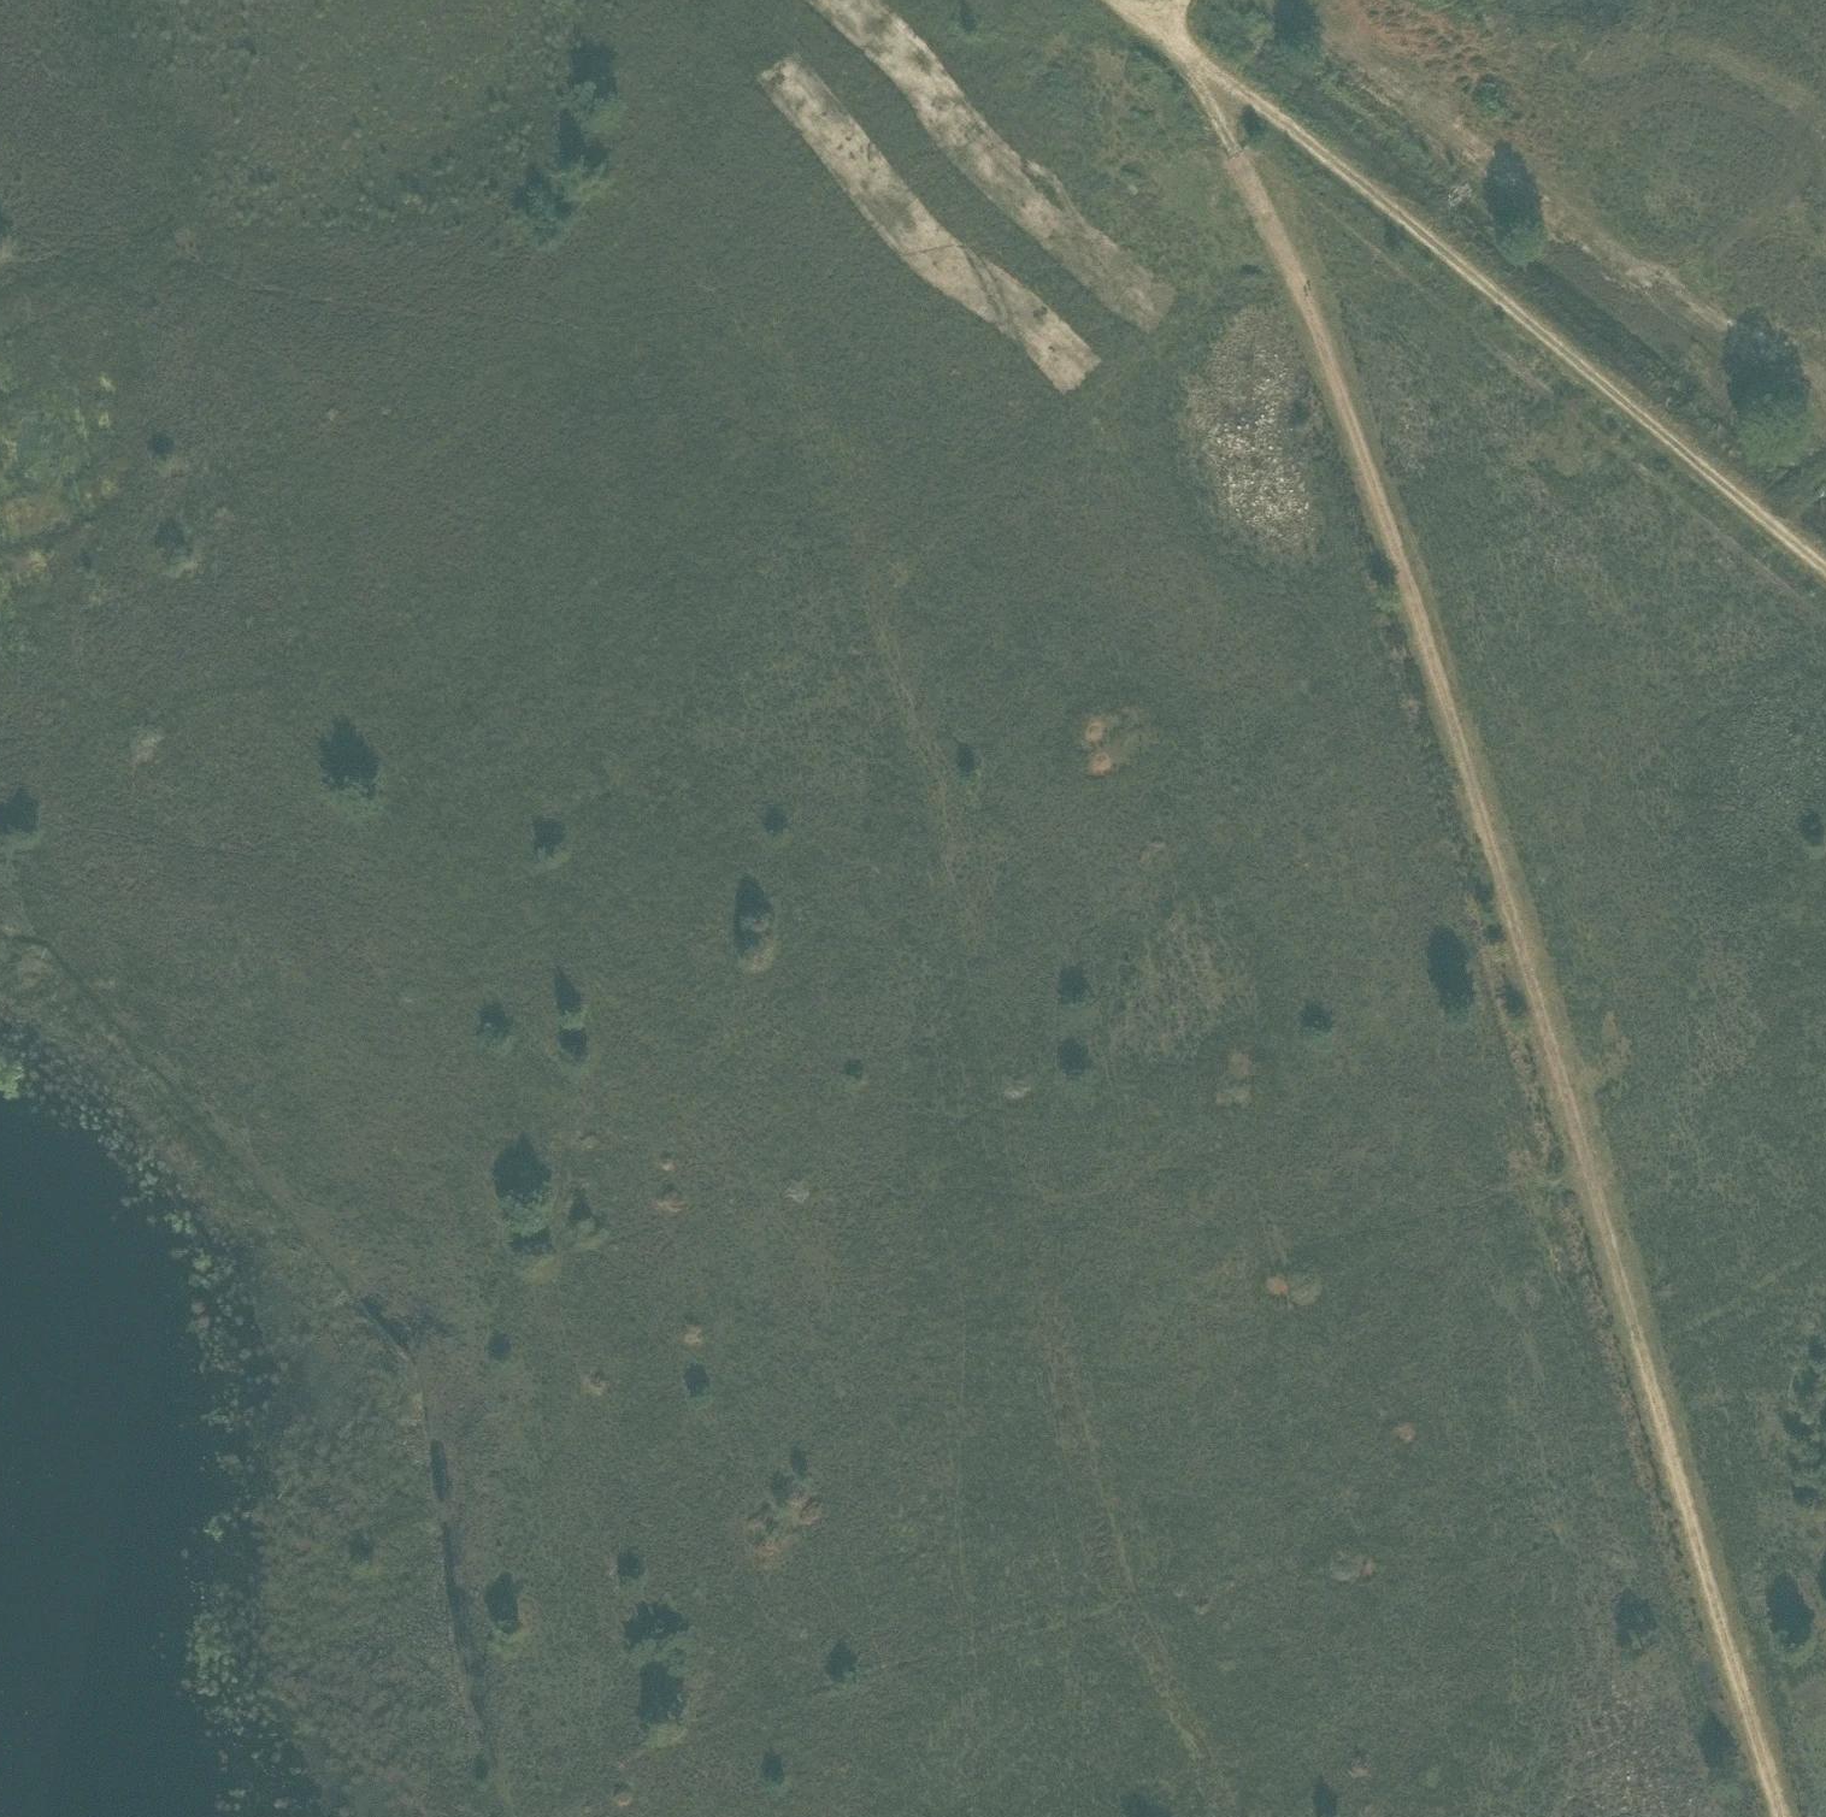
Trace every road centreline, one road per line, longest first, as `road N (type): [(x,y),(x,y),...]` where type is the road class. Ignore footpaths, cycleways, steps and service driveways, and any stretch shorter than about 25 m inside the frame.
road 1 (track): [(1200,62),(1292,260),(1378,489),(1786,1816)]
road 2 (track): [(1157,29),(1445,254),(1825,568)]

